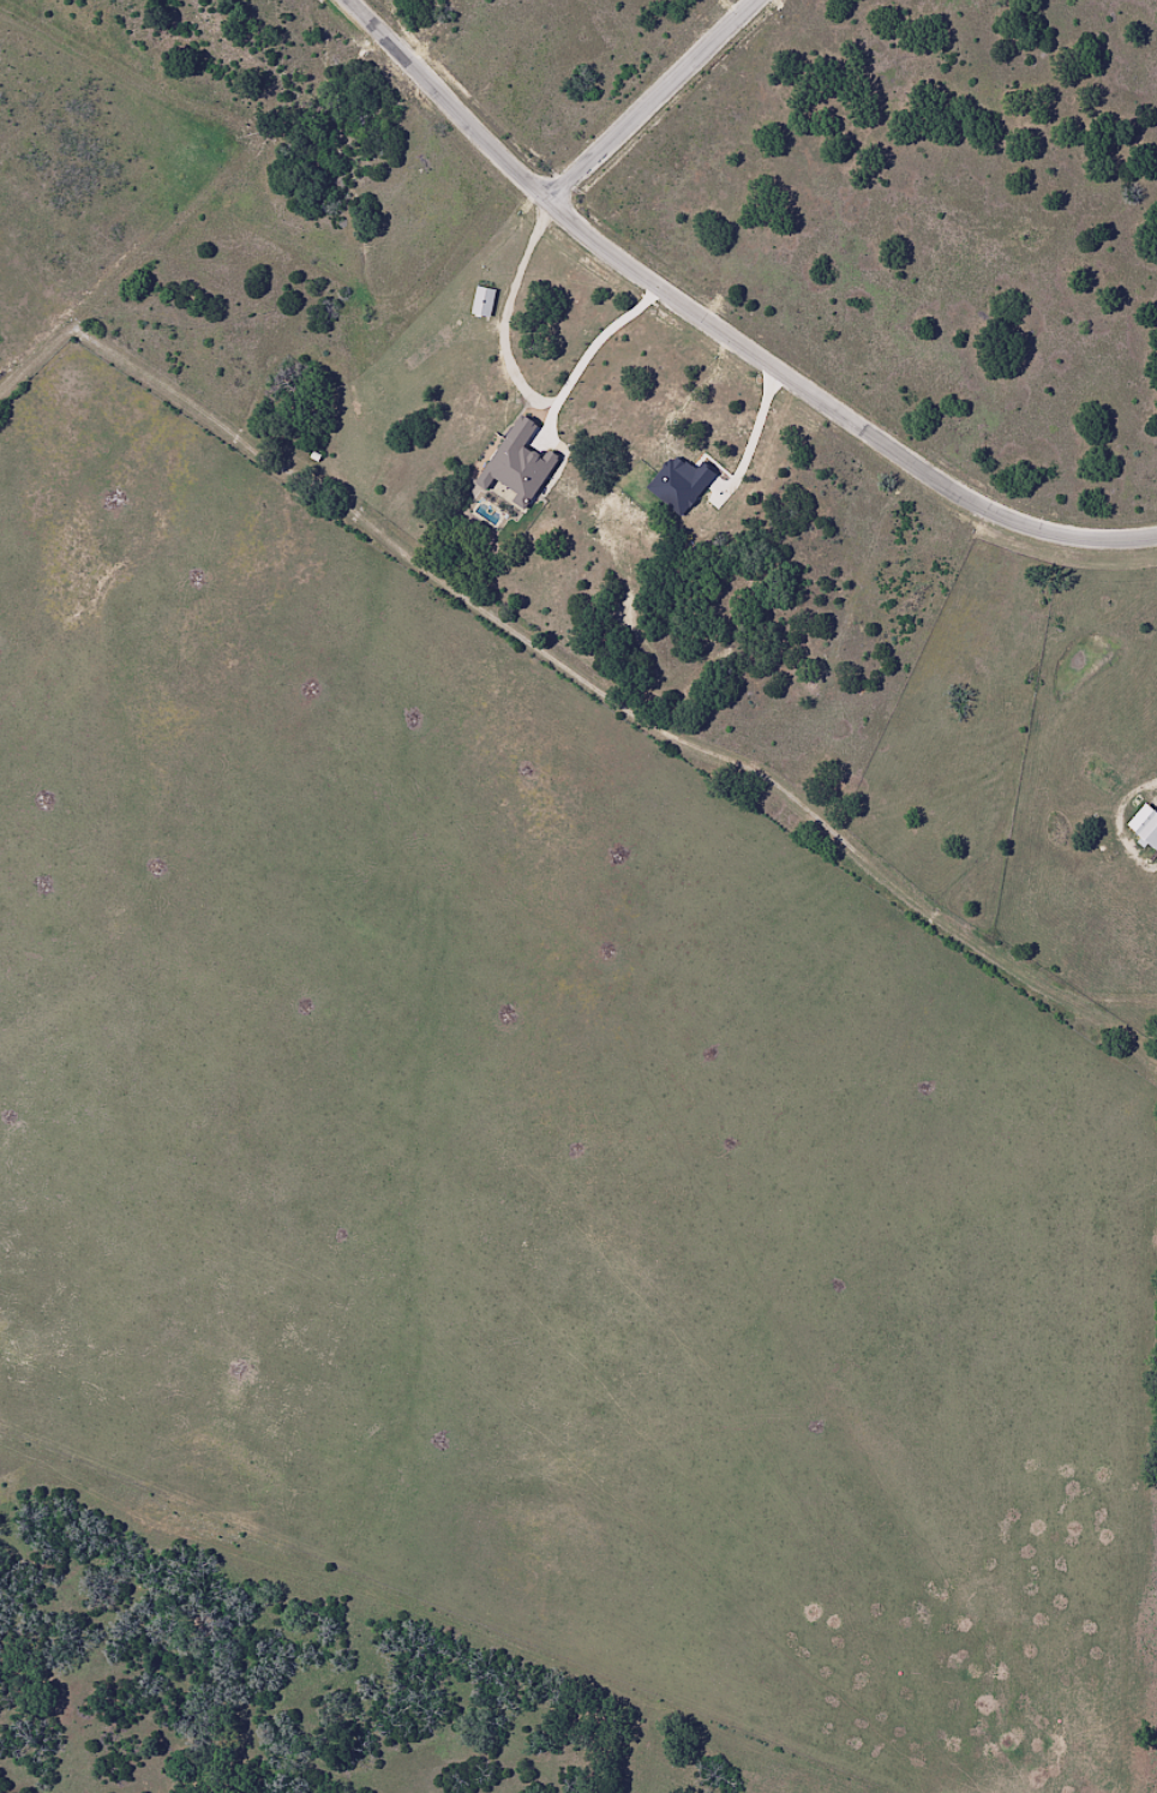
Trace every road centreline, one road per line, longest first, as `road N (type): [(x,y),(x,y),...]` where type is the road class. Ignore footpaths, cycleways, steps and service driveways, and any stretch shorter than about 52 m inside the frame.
road 1 (residential): [(357,0),(556,198),(635,265),(957,484),(1053,536),(1156,539)]
road 2 (residential): [(556,198),(759,0)]

